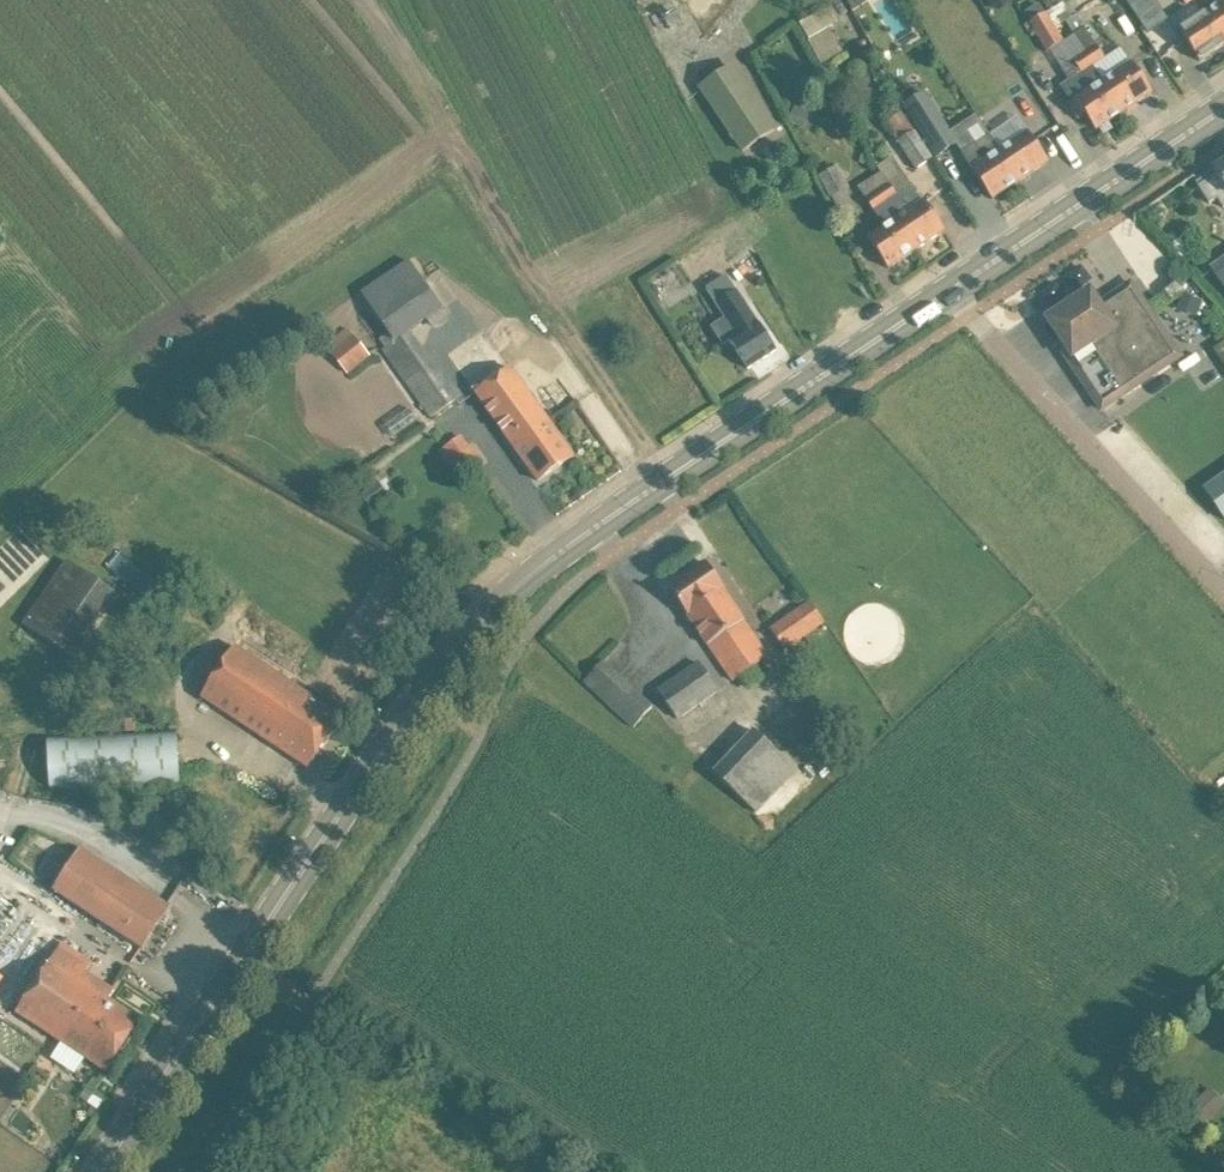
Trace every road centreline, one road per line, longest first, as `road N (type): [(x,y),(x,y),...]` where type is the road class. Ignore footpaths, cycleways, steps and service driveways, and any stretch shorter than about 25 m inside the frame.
road 1 (secondary): [(98,1171),(446,676),(528,584),(594,525),(952,289)]
road 2 (unclassified): [(1223,589),(952,289)]
road 3 (secondary): [(952,289),(1223,109)]

